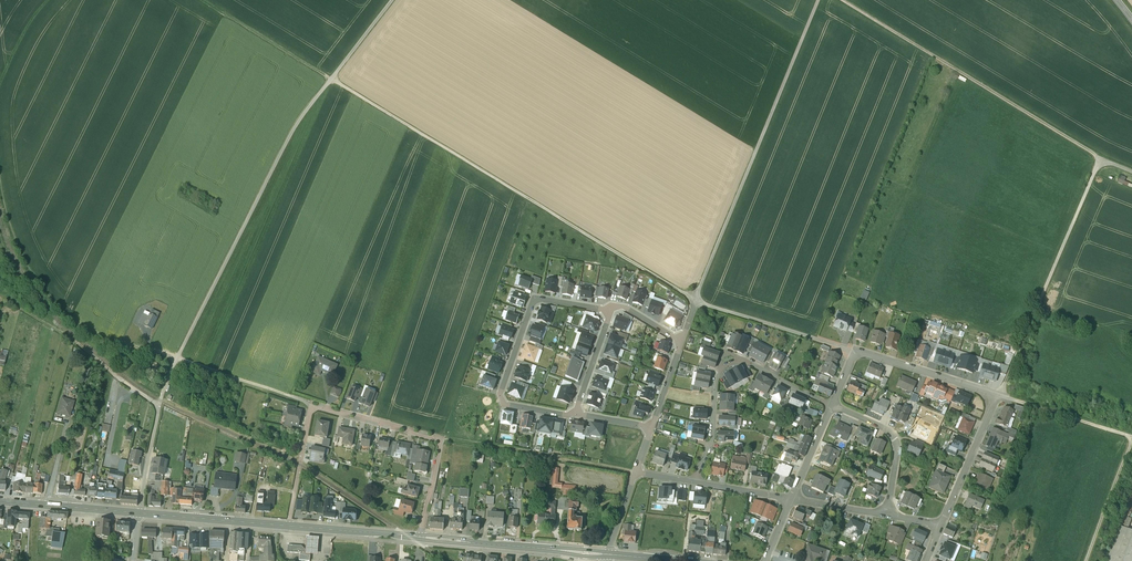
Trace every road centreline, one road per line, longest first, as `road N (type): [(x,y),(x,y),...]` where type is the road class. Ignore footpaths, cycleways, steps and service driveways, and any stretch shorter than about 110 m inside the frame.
road 1 (track): [(696,303),(332,79)]
road 2 (track): [(332,79),(287,141),(159,404)]
road 3 (residential): [(421,537),(441,440),(313,404),(290,526)]
road 4 (track): [(696,303),(819,0)]
road 5 (track): [(1101,159),(841,0)]
road 6 (residential): [(939,525),(997,395),(856,350)]
road 7 (track): [(177,357),(98,336),(72,320),(22,253),(0,170)]
road 8 (track): [(1101,159),(1001,396)]
road 9 (residential): [(575,414),(508,404),(505,381),(534,303),(610,311)]
road 10 (track): [(635,473),(441,440)]
road 11 (secondary): [(610,555),(421,537)]
road 12 (track): [(332,79),(204,0)]
road 13 (secondary): [(290,526),(142,513)]
road 14 (residential): [(887,515),(894,436),(833,405)]
road 15 (track): [(177,357),(313,404)]
road 16 (track): [(997,395),(1131,436)]
road 17 (secondary): [(137,513),(0,501)]
road 18 (secondary): [(421,537),(290,526)]
road 19 (track): [(1131,441),(1085,560)]
road 20 (track): [(818,338),(696,303)]
road 21 (residential): [(721,367),(712,436),(694,483)]

